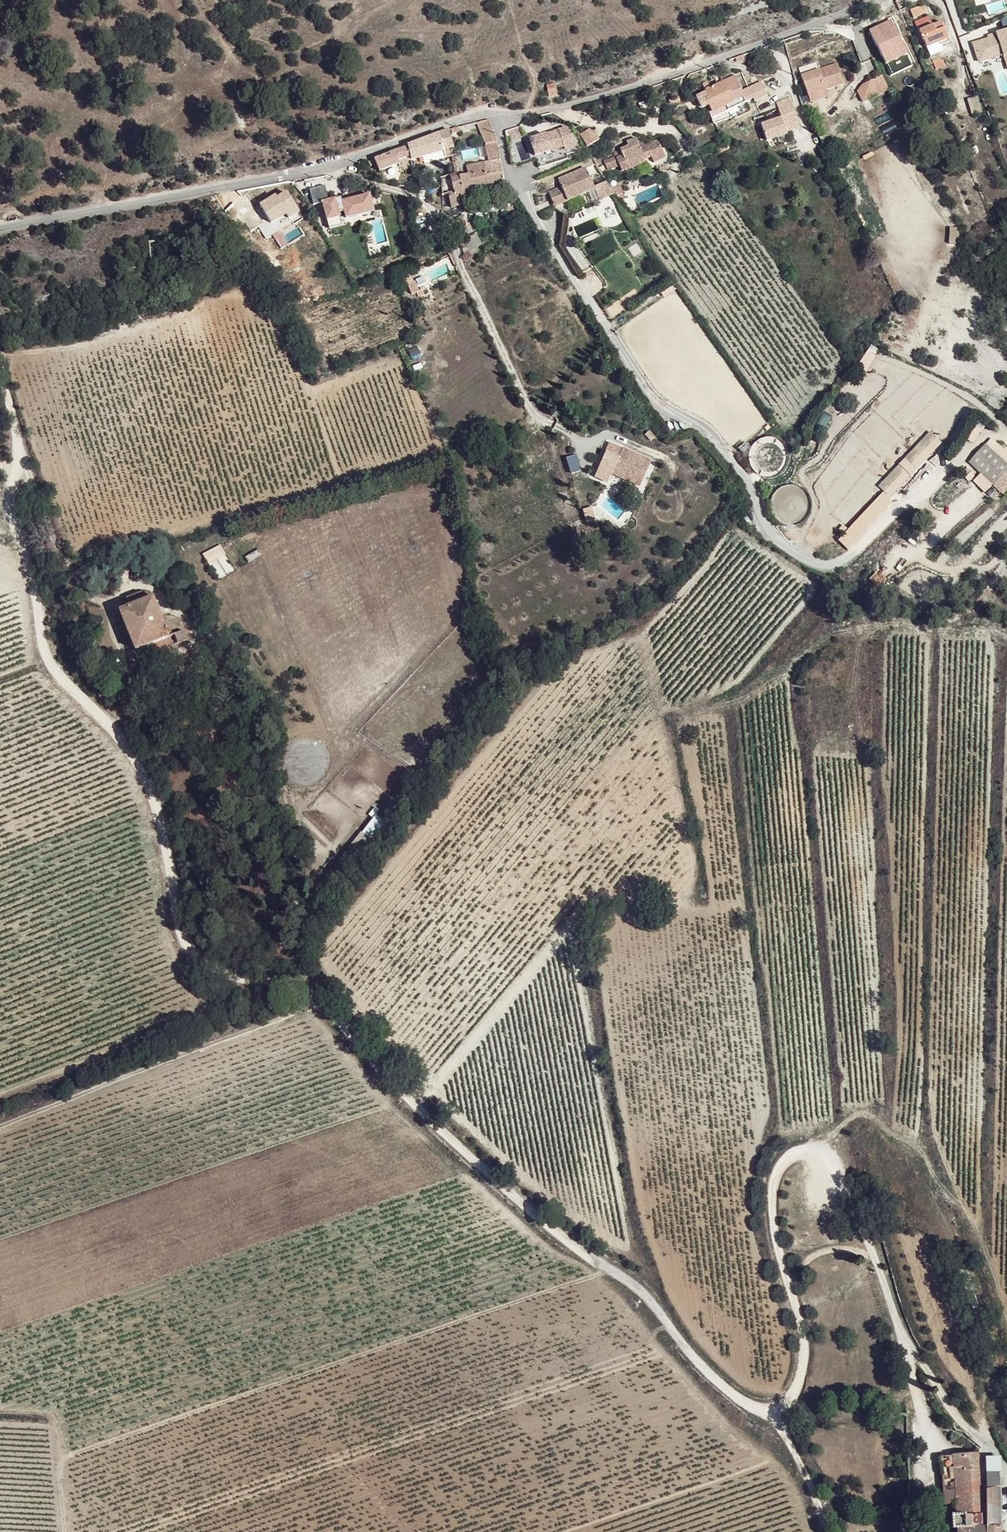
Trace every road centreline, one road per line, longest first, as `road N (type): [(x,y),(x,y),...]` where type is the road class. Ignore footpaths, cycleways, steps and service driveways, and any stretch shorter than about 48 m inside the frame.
road 1 (residential): [(0,370),(33,454),(17,494),(47,606),(46,649),(137,744),(187,953),(230,1002),(298,995),(361,1044),(495,1175),(642,1294),(731,1391),(768,1413),(788,1397),(803,1335),(772,1190),(792,1150),(837,1138)]
road 2 (residential): [(861,0),(627,85),(480,118),(323,169),(0,227)]
road 3 (track): [(323,169),(403,189),(460,231),(464,265),(535,409),(592,446)]
road 4 (track): [(298,995),(269,1025),(0,1125)]
road 5 (track): [(817,1531),(795,1458),(768,1413)]

